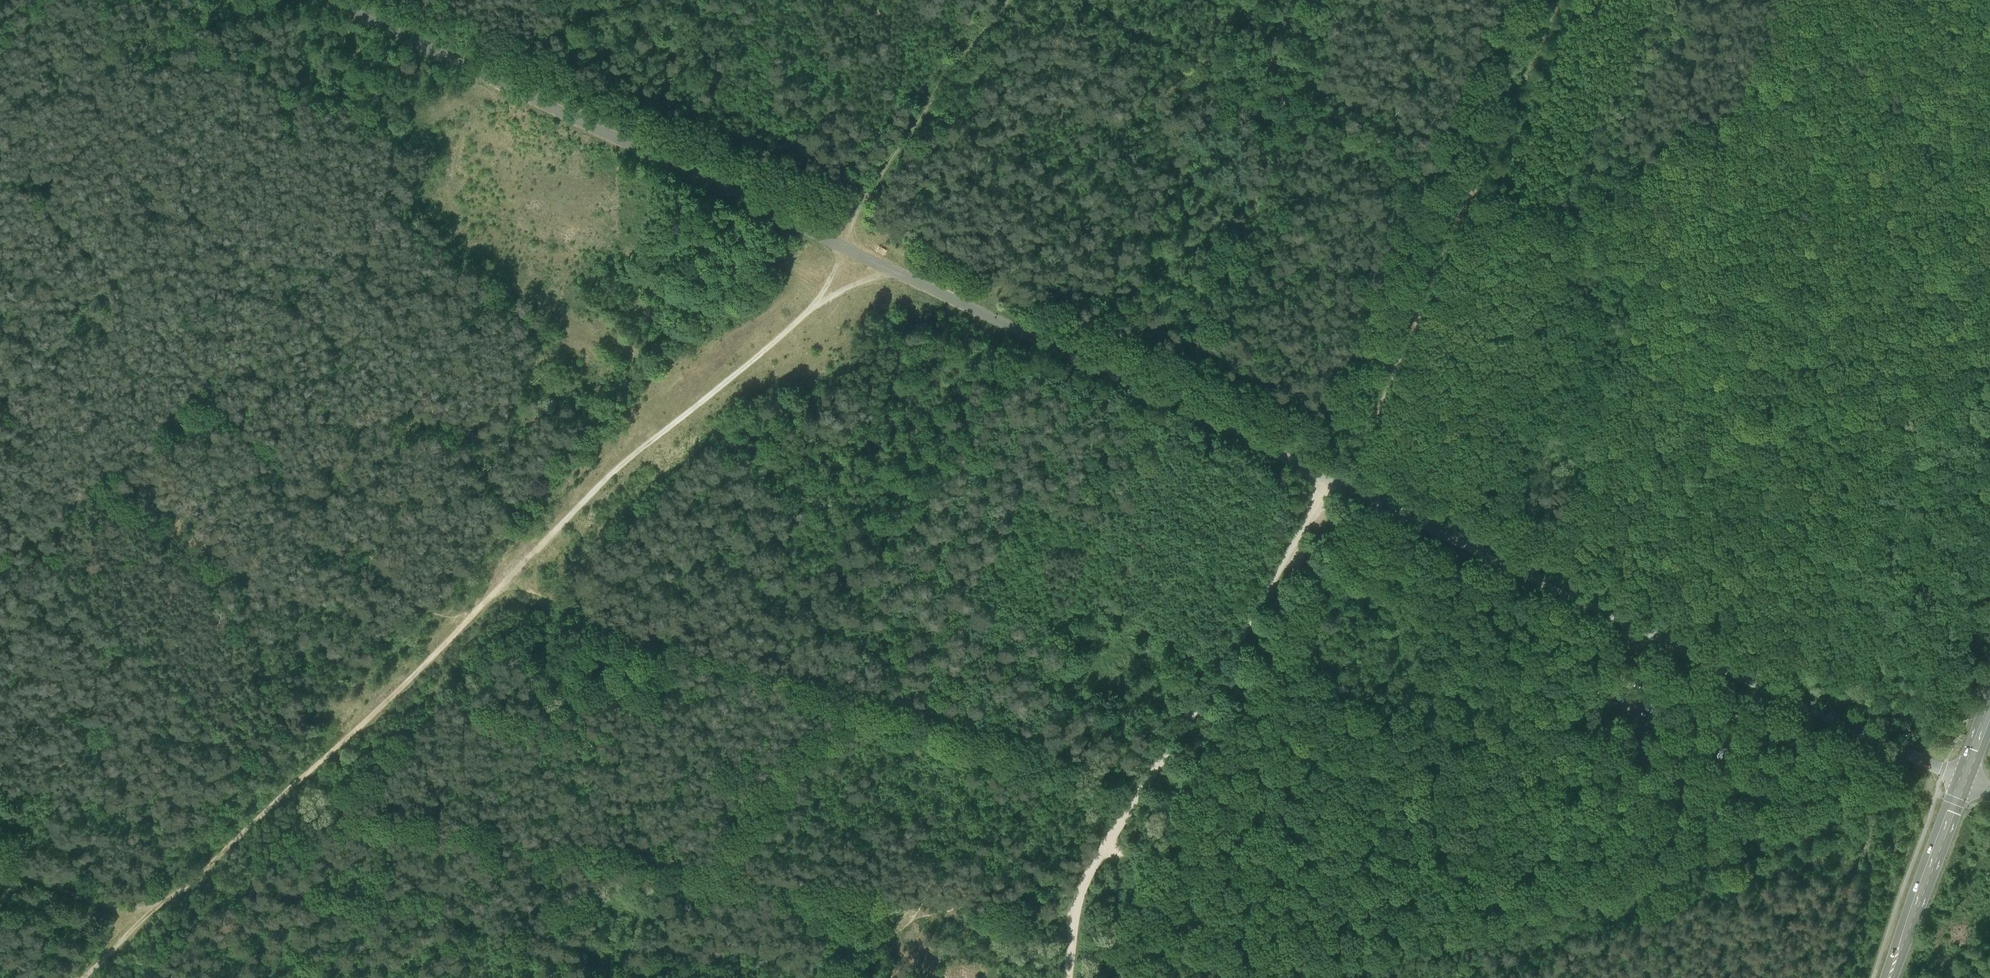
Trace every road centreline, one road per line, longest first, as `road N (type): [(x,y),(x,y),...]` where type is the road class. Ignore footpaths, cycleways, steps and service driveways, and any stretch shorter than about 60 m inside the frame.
road 1 (unclassified): [(1327,479),(328,0)]
road 2 (track): [(842,247),(821,301),(632,457),(204,882)]
road 3 (unclassified): [(1964,780),(1327,479)]
road 4 (track): [(447,642),(0,163)]
road 5 (track): [(1052,747),(959,729),(502,589)]
road 6 (unclassified): [(1327,479),(1090,874),(1068,977)]
road 7 (track): [(1348,488),(1561,0)]
road 8 (track): [(1584,241),(1989,441)]
road 9 (track): [(615,977),(580,942),(356,914),(204,882)]
road 10 (track): [(1287,93),(1584,241)]
road 11 (track): [(842,247),(855,213),(1008,0)]
road 12 (track): [(1085,0),(1287,93)]
road 13 (primary): [(1889,977),(1964,780)]
road 14 (track): [(155,929),(0,869)]

